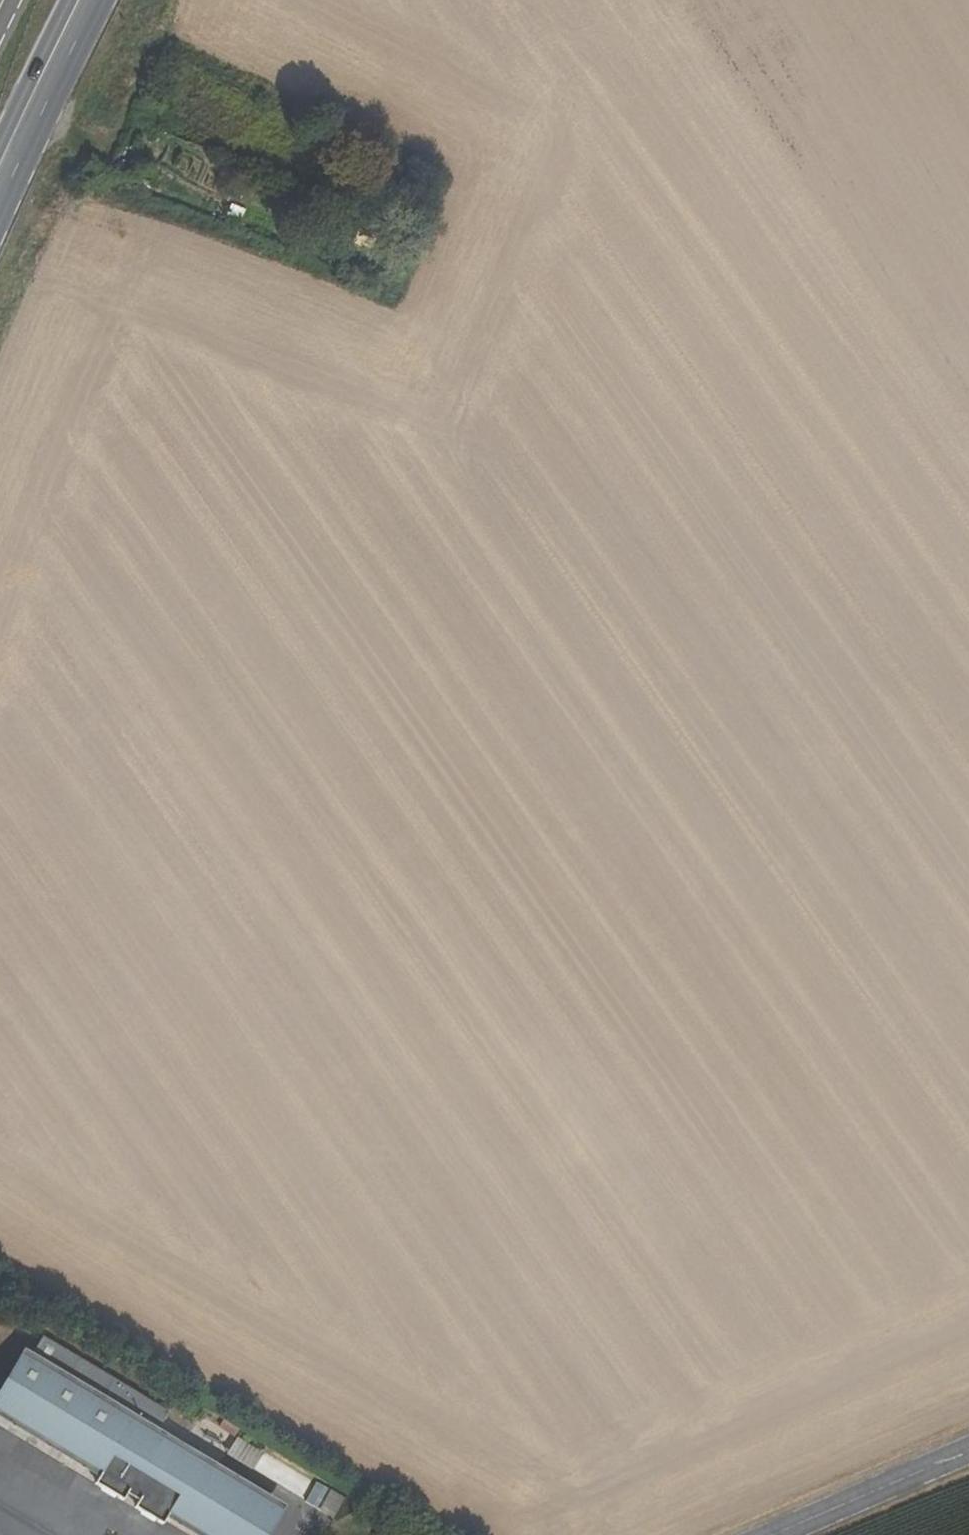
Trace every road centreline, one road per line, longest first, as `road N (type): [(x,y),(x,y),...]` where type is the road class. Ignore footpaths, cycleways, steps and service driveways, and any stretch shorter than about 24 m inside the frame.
road 1 (tertiary): [(774,1534),(968,1451)]
road 2 (primary): [(0,181),(88,0)]

